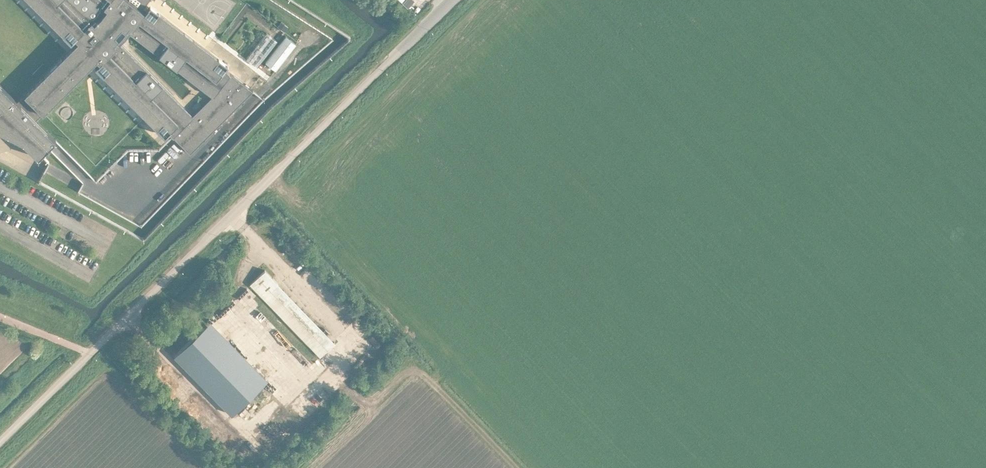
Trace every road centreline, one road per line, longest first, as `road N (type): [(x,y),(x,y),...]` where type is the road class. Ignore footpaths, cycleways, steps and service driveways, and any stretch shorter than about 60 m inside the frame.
road 1 (tertiary): [(0,440),(451,0)]

